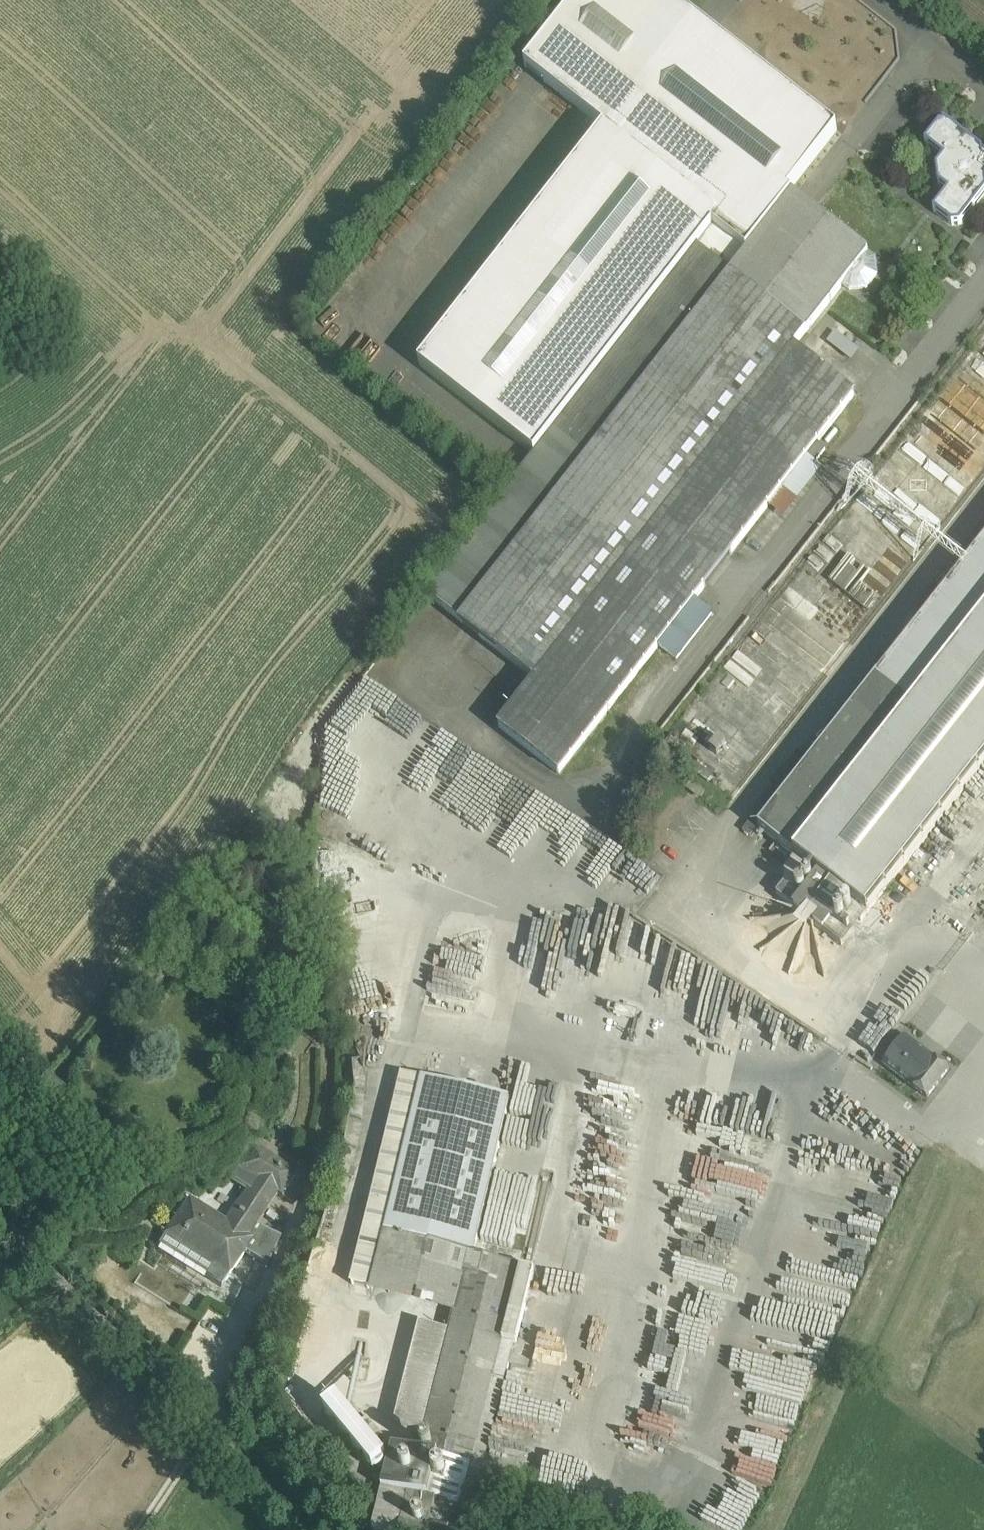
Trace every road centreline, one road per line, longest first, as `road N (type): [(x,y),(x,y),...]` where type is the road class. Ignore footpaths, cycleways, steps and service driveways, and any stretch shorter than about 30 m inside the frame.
road 1 (residential): [(0,1218),(309,1529)]
road 2 (unclassified): [(983,1160),(868,1072)]
road 3 (unclassified): [(983,85),(881,0)]

